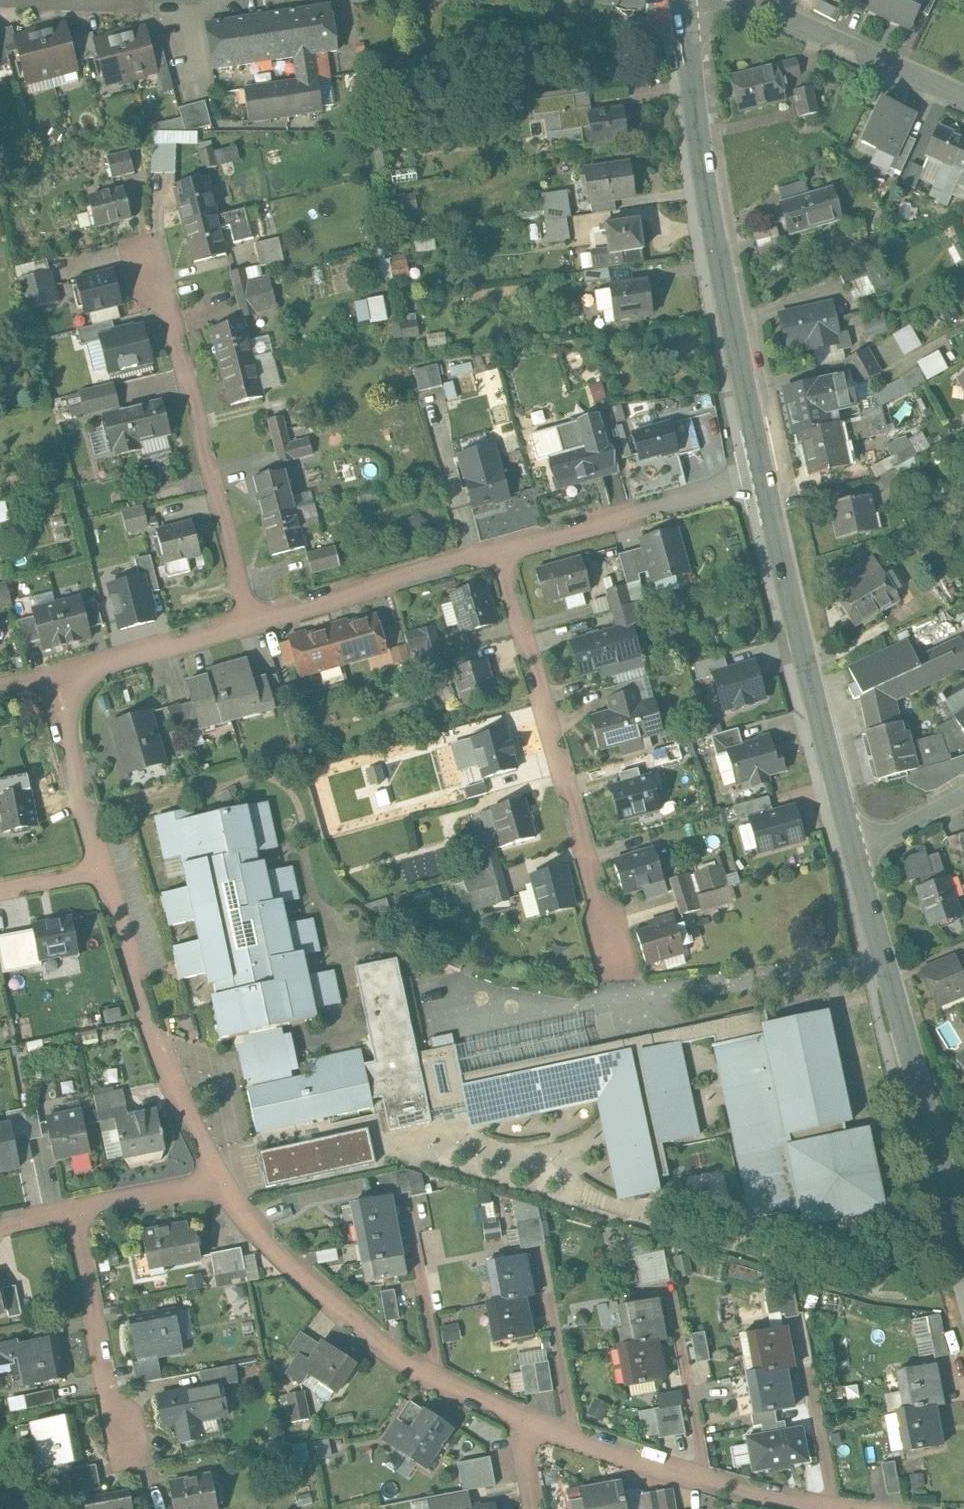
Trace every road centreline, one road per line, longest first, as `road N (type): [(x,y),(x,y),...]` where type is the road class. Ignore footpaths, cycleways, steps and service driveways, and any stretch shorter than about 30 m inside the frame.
road 1 (tertiary): [(687,0),(710,188),(768,472)]
road 2 (residential): [(502,547),(618,939)]
road 3 (tertiary): [(858,847),(963,1226)]
road 4 (residential): [(523,1415),(443,1377),(352,1318),(223,1176)]
road 5 (tertiary): [(768,472),(858,847)]
road 6 (residential): [(258,618),(174,314),(148,261)]
road 7 (residential): [(223,1176),(167,1062),(101,869)]
road 8 (residential): [(835,1508),(710,1478),(523,1415)]
road 9 (residential): [(502,547),(768,472)]
road 10 (residential): [(258,618),(502,547)]
road 11 (residential): [(77,1207),(109,1386),(128,1439)]
road 12 (residential): [(58,676),(258,618)]
road 13 (residential): [(778,14),(963,97)]
road 14 (residential): [(101,869),(58,676)]
road 15 (residential): [(223,1176),(77,1207)]

